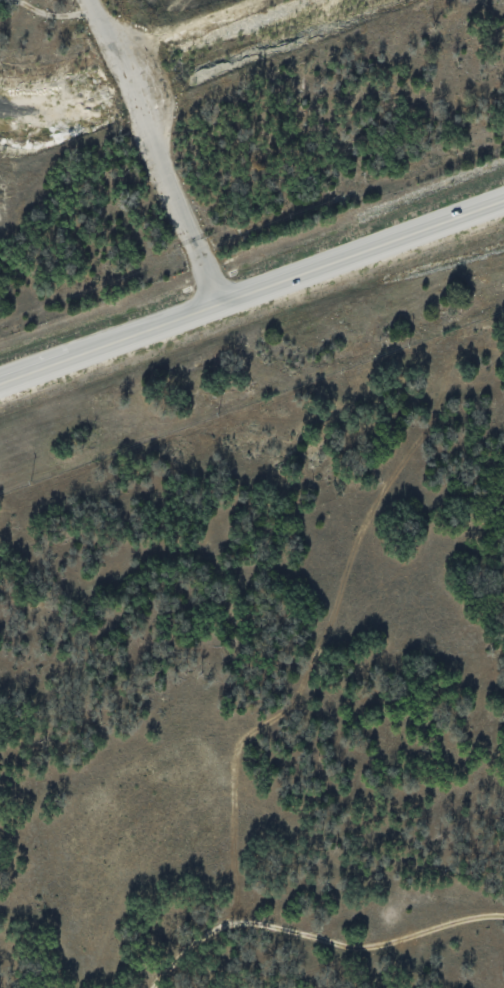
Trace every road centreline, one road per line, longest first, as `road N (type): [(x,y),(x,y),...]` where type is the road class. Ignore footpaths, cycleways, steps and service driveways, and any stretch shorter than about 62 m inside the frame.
road 1 (secondary): [(503,199),(0,384)]

